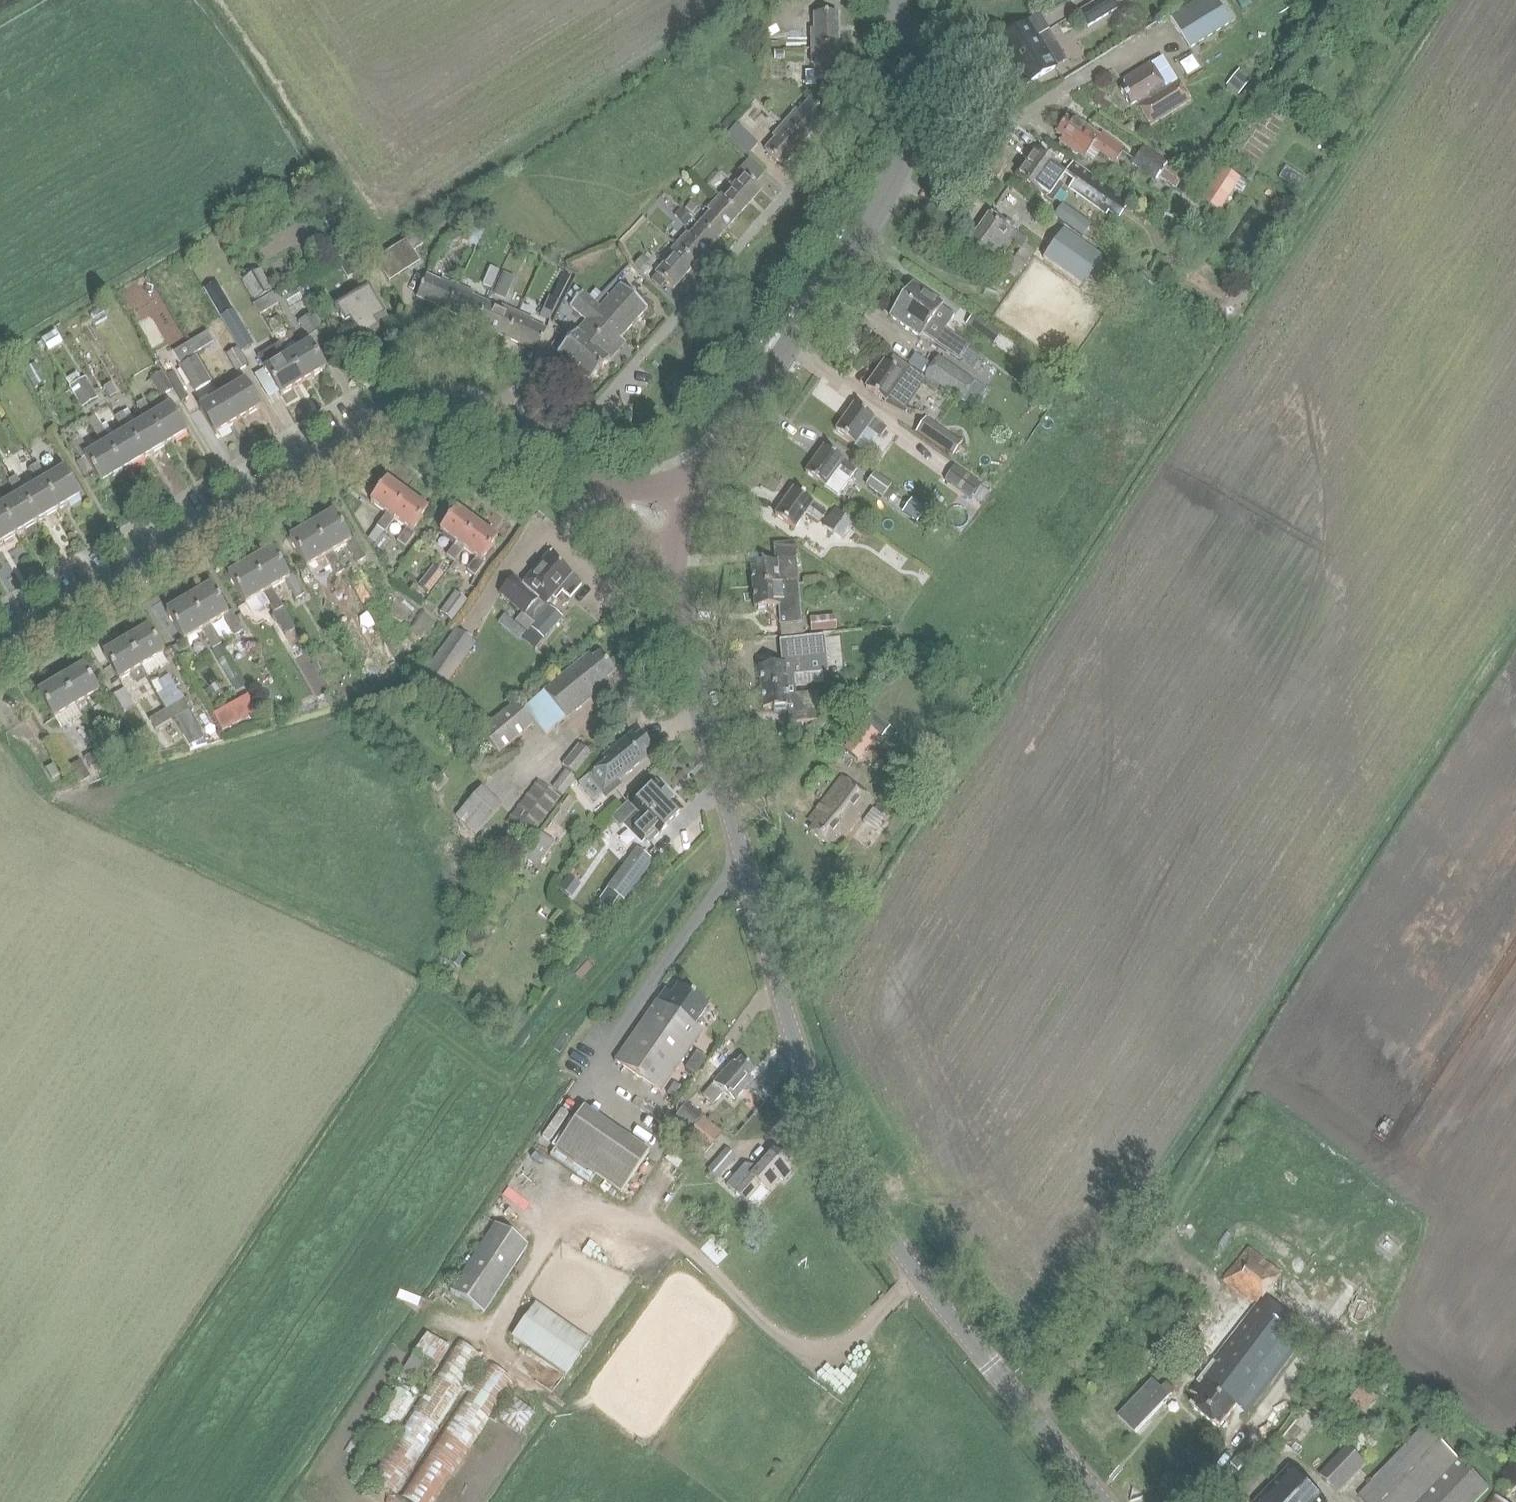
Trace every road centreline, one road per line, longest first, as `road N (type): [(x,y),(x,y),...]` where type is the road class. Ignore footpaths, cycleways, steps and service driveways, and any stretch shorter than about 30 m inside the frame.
road 1 (tertiary): [(1099,1501),(848,1175),(806,1082),(664,572)]
road 2 (tertiary): [(0,645),(412,403),(459,399),(486,406),(598,492)]
road 3 (tertiary): [(692,484),(896,179),(917,108),(899,0)]

